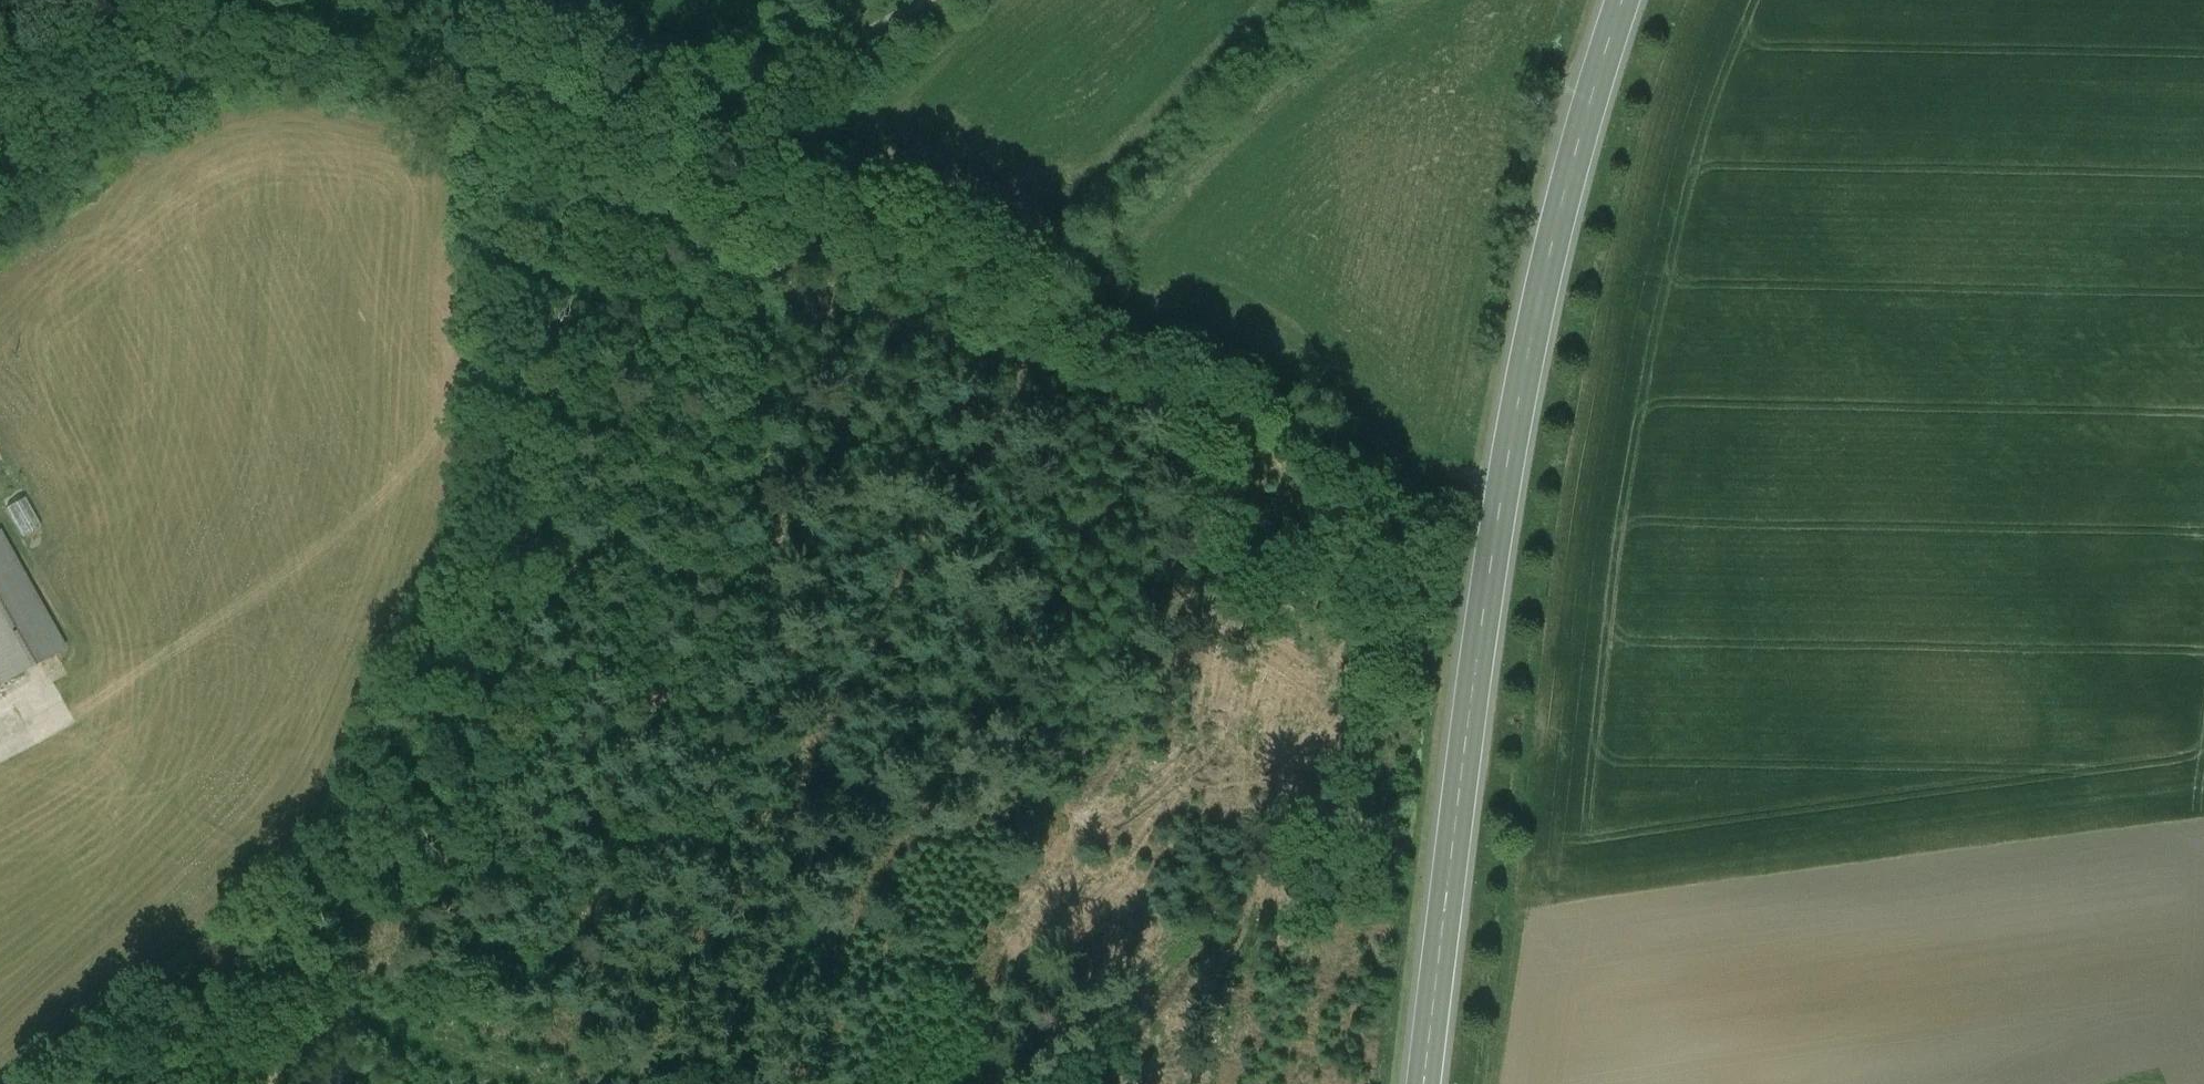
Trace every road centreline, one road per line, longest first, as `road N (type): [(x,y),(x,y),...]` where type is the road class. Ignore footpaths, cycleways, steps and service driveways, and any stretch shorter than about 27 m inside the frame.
road 1 (secondary): [(1423,1083),(1510,450),(1540,295),(1627,0)]
road 2 (unclassified): [(928,0),(842,49),(751,65),(647,48),(491,0)]

